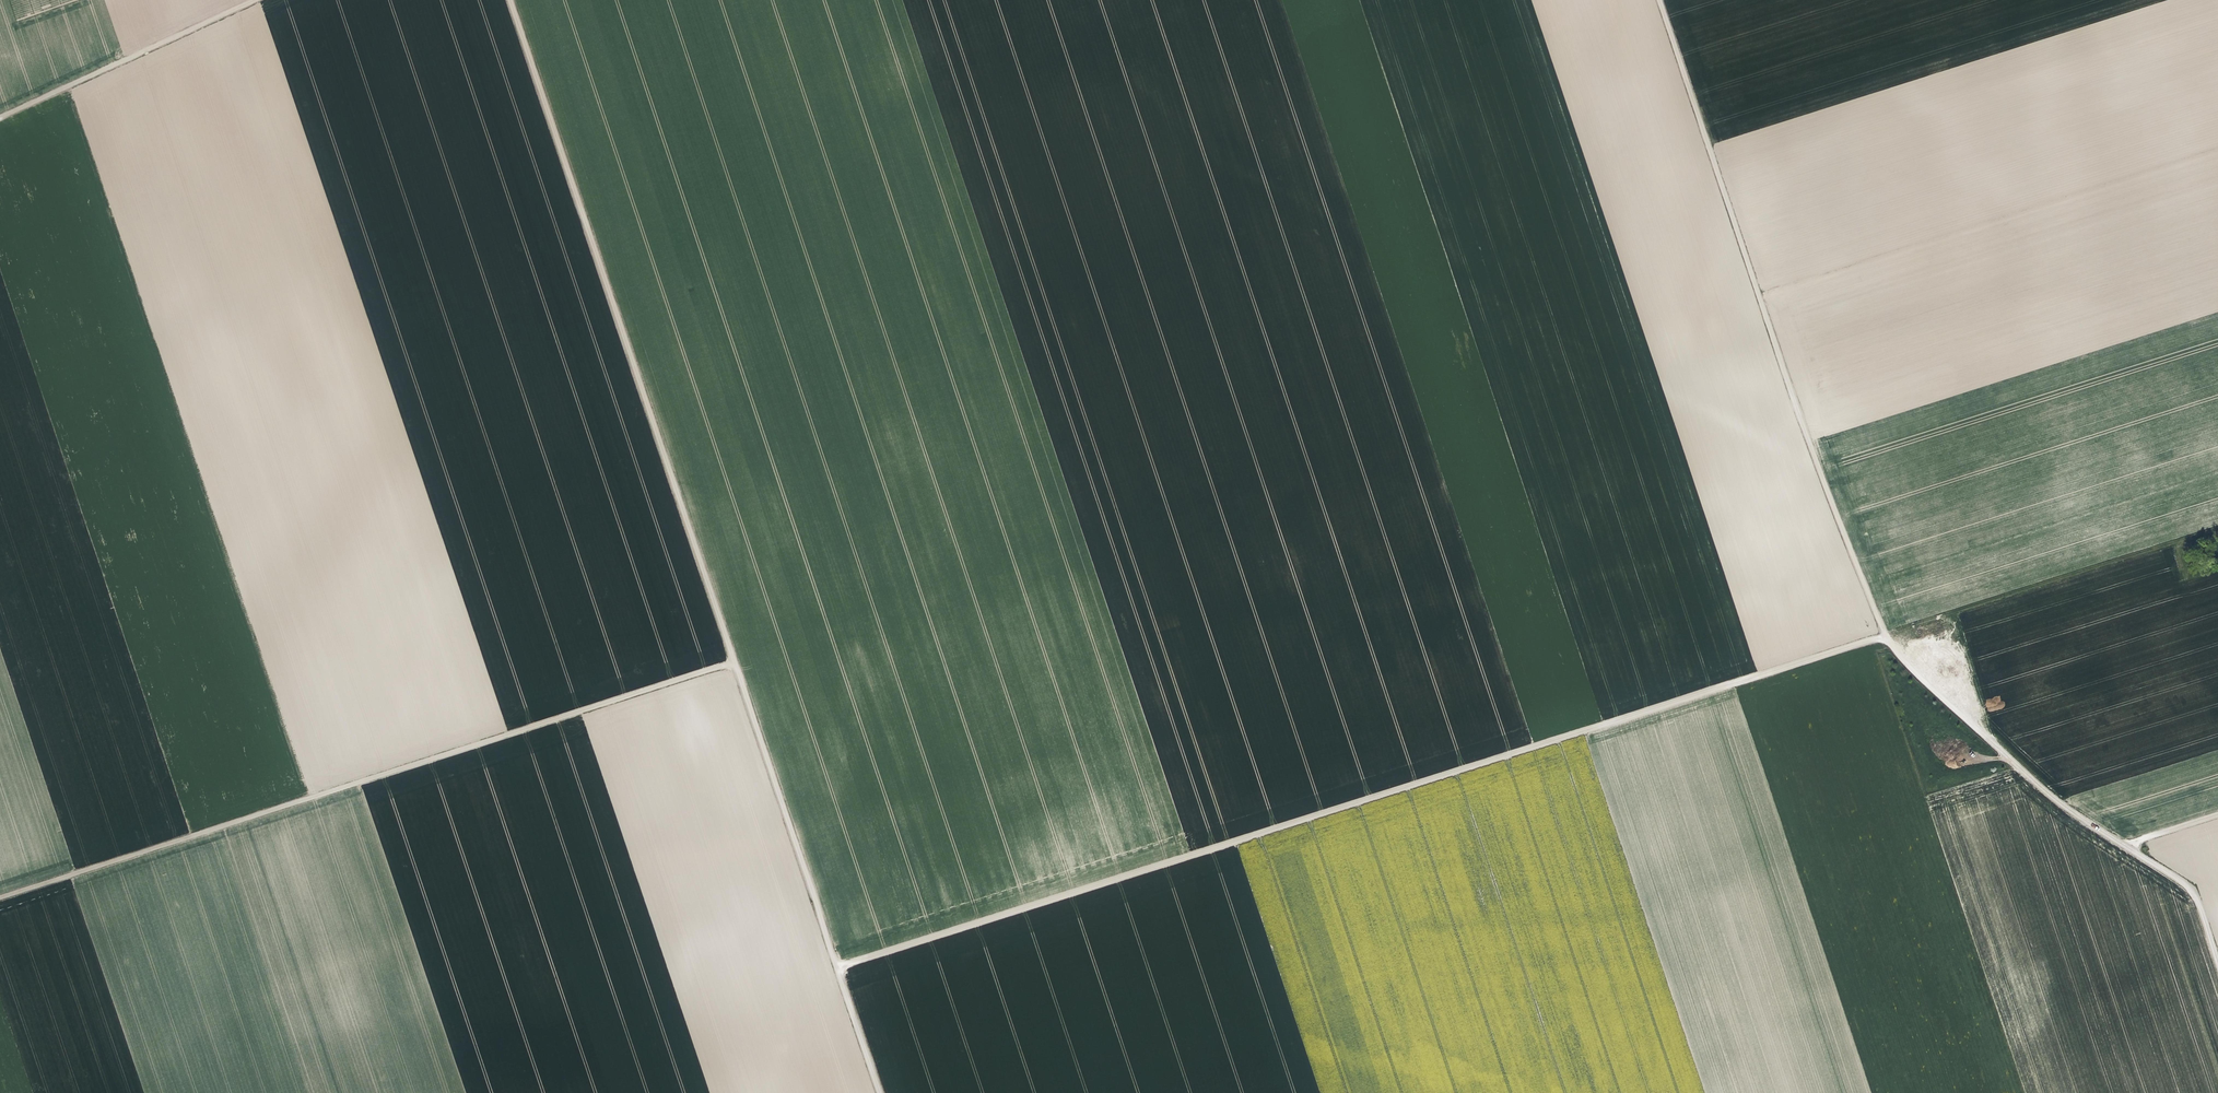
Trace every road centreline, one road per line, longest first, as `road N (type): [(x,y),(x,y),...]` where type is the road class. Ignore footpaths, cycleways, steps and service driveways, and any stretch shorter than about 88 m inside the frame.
road 1 (track): [(837,969),(2217,528)]
road 2 (track): [(2217,962),(2189,887),(2069,810),(1880,636),(1662,0)]
road 3 (track): [(0,895),(734,663)]
road 4 (track): [(509,0),(734,663)]
road 5 (track): [(734,663),(879,1092)]
road 6 (track): [(0,117),(255,0)]

